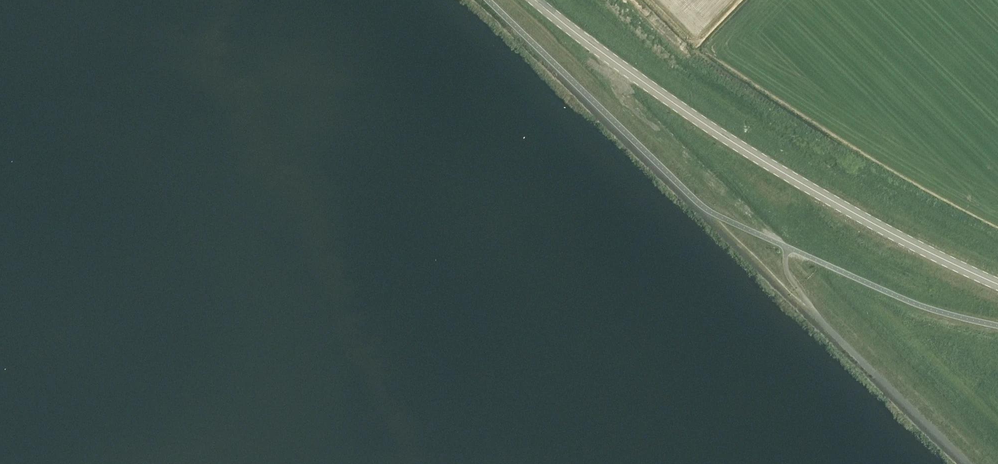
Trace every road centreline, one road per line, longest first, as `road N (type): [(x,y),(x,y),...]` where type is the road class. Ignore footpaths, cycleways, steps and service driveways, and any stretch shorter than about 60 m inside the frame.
road 1 (secondary): [(997,285),(739,148),(538,0)]

